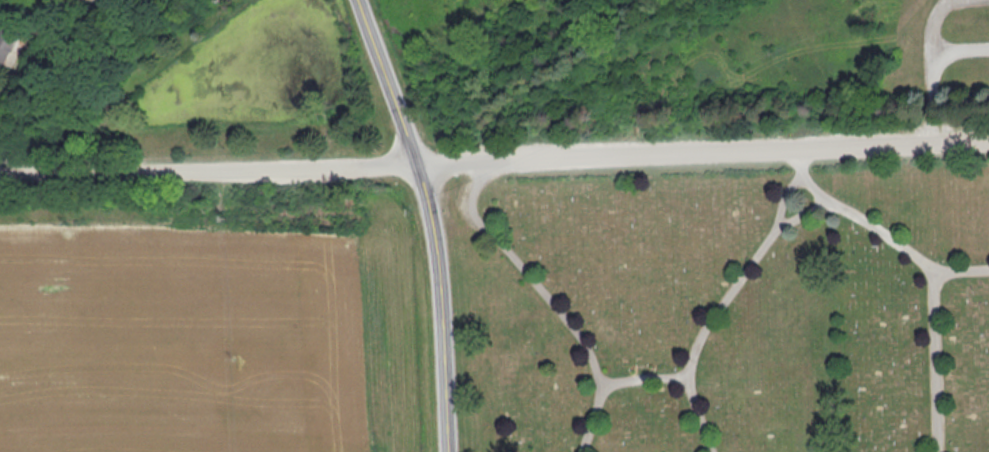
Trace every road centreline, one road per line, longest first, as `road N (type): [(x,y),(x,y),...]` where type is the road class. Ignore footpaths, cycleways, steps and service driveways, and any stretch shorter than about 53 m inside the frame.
road 1 (residential): [(424,166),(988,140)]
road 2 (tertiary): [(452,451),(435,216),(364,0)]
road 3 (residential): [(0,178),(424,166)]

